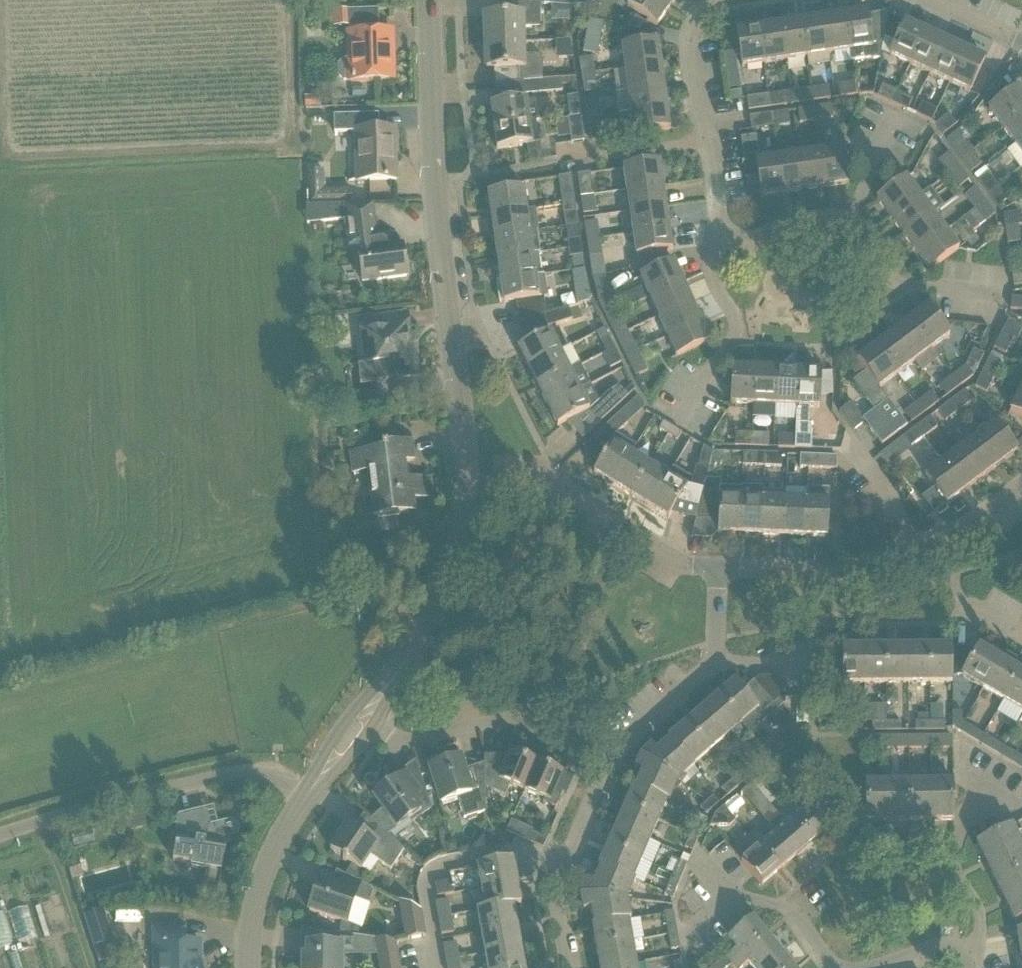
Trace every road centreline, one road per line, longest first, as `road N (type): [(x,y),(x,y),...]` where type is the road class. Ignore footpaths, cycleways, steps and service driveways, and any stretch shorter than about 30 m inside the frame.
road 1 (residential): [(464,483),(434,180),(428,0)]
road 2 (residential): [(571,967),(557,892),(566,866),(616,748),(715,662),(718,567)]
road 3 (residential): [(1021,485),(967,528),(837,570),(718,567)]
road 4 (residential): [(1005,296),(892,281),(851,224),(830,216),(746,240),(719,235)]
road 5 (unclassified): [(0,834),(229,774),(272,777),(307,797)]
road 6 (residential): [(718,567),(687,564),(553,484),(464,483)]
road 7 (residential): [(366,711),(435,608),(464,483)]
road 8 (residential): [(719,235),(690,39),(712,0)]
road 9 (residential): [(677,422),(735,336),(712,268),(719,235)]
road 10 (residential): [(246,967),(261,875),(307,797)]
road 11 (residential): [(973,953),(980,912),(958,877),(955,852),(977,800)]
road 12 (residential): [(505,718),(403,742),(366,711)]
road 13 (track): [(42,822),(91,967)]
road 14 (residential): [(729,897),(792,911),(833,967)]

